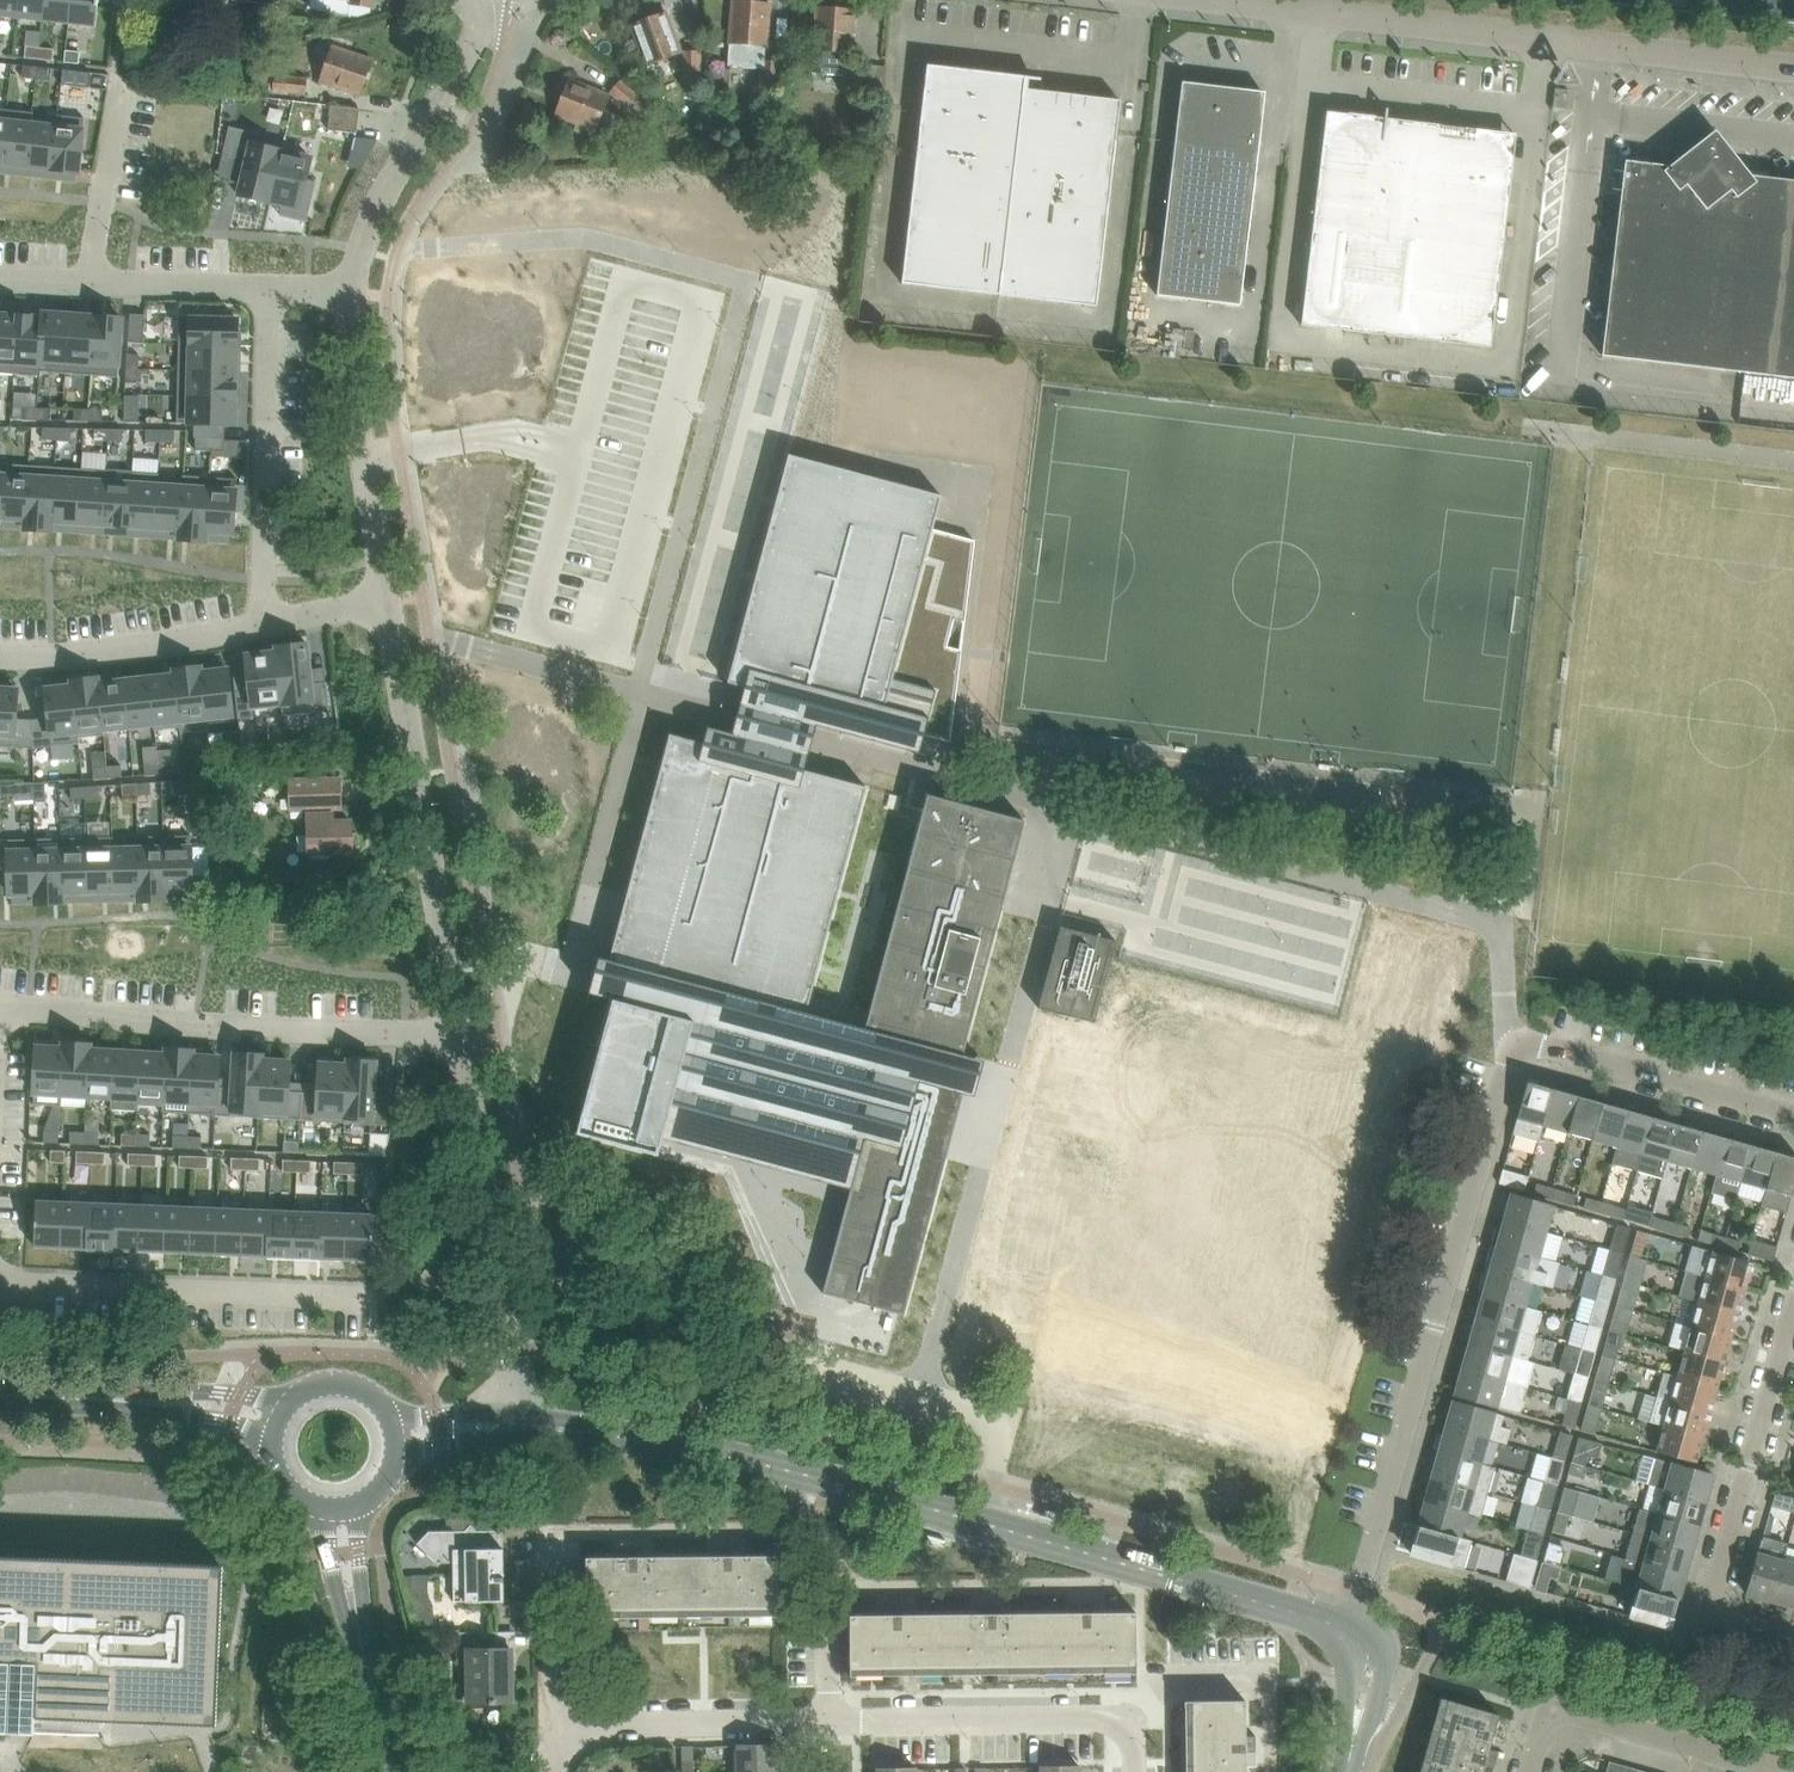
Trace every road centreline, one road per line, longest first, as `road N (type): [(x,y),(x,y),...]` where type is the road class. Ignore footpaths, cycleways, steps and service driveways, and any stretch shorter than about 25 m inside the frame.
road 1 (unclassified): [(1349,1625),(1515,1053),(1544,1044),(1793,1115)]
road 2 (unclassified): [(1289,1609),(756,1464),(579,1430)]
road 3 (unclassified): [(1188,0),(1793,73)]
road 4 (unclassified): [(555,1723),(544,1559),(560,1534),(816,1533),(829,1551),(831,1588)]
road 5 (residential): [(456,1024),(390,1032),(198,1025),(0,1006)]
road 6 (unclassified): [(456,1024),(385,593)]
road 7 (unclassified): [(514,1420),(513,1370),(456,1024)]
road 8 (residential): [(0,1278),(375,1289)]
road 9 (unclassified): [(1721,1634),(1708,1616),(1793,1310)]
road 10 (residential): [(270,286),(265,620)]
road 11 (unclassified): [(385,593),(354,412),(357,286)]
road 12 (residential): [(1530,1771),(1544,1722),(1561,1709),(1789,1771)]
road 13 (unclassified): [(1127,1731),(1107,1717),(823,1721)]
road 14 (unclassified): [(357,286),(362,248),(385,195),(471,46),(478,17)]
road 15 (residential): [(270,286),(0,278)]
road 16 (residential): [(0,656),(52,656),(265,620)]
road 17 (unclassified): [(555,1723),(823,1721)]
road 18 (unclassified): [(831,1588),(1095,1587)]
road 19 (unclassified): [(1269,1771),(1268,1679),(1162,1681),(1127,1731)]
road 20 (tertiary): [(298,1489),(325,1526),(369,1673)]
road 21 (tertiary): [(369,1673),(362,1551),(378,1484)]
road 22 (tertiary): [(311,1394),(131,1400)]
road 23 (tertiary): [(131,1400),(242,1430),(283,1469)]
road 24 (residential): [(1351,1771),(1369,1654),(1349,1625)]
road 25 (unclassified): [(514,1420),(410,1412),(365,1397)]
road 26 (unclassified): [(386,1472),(414,1451),(514,1434)]
road 27 (unclassified): [(823,1721),(831,1588)]
road 28 (tertiary): [(131,1400),(0,1396)]
road 29 (residential): [(265,620),(385,593)]

